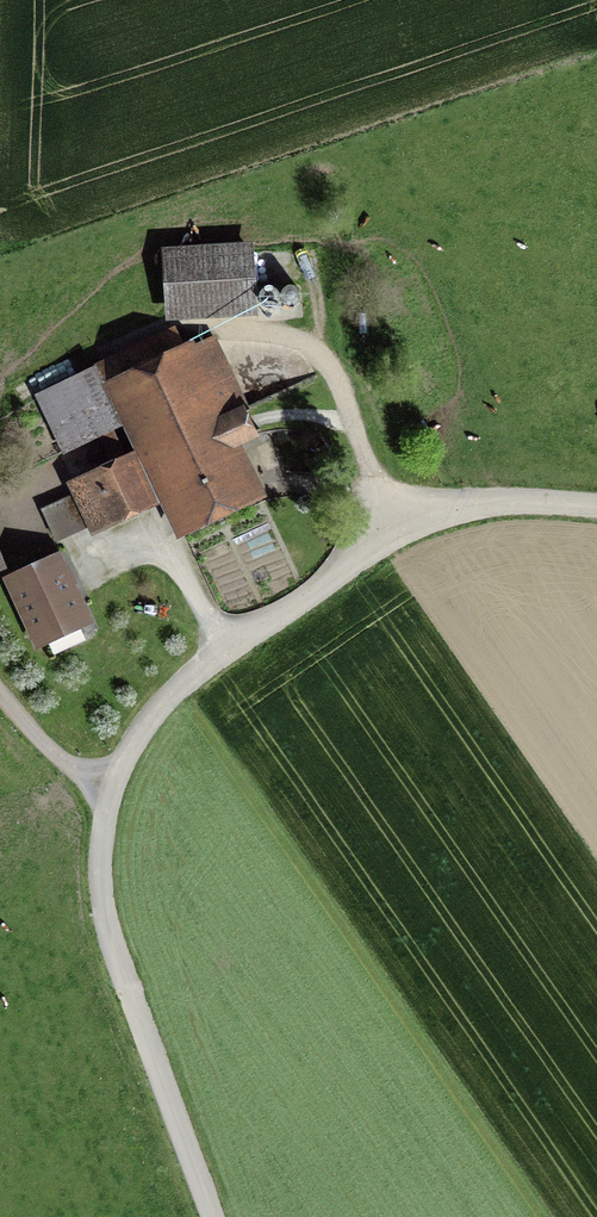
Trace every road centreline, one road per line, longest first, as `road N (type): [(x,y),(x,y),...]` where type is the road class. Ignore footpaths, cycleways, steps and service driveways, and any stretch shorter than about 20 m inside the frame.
road 1 (unclassified): [(596,505),(486,504),(396,533),(190,679),(129,752),(102,841),(106,918),(213,1216)]
road 2 (track): [(0,693),(46,745),(113,791)]

